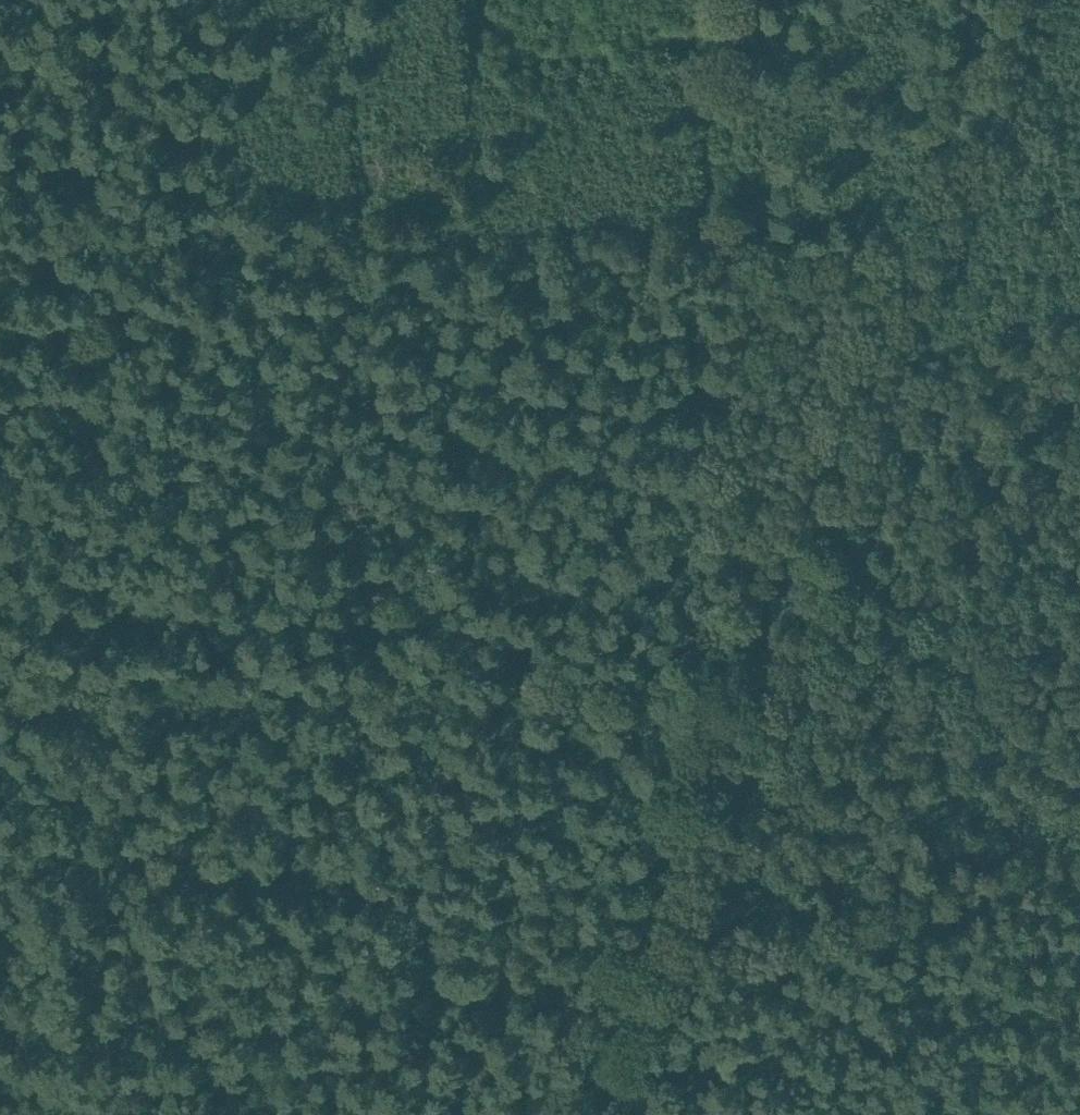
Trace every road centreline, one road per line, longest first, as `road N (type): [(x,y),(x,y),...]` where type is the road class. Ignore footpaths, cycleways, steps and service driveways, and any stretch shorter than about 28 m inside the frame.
road 1 (unclassified): [(573,1114),(991,0)]
road 2 (track): [(895,260),(714,238),(0,234)]
road 3 (track): [(0,680),(729,696)]

